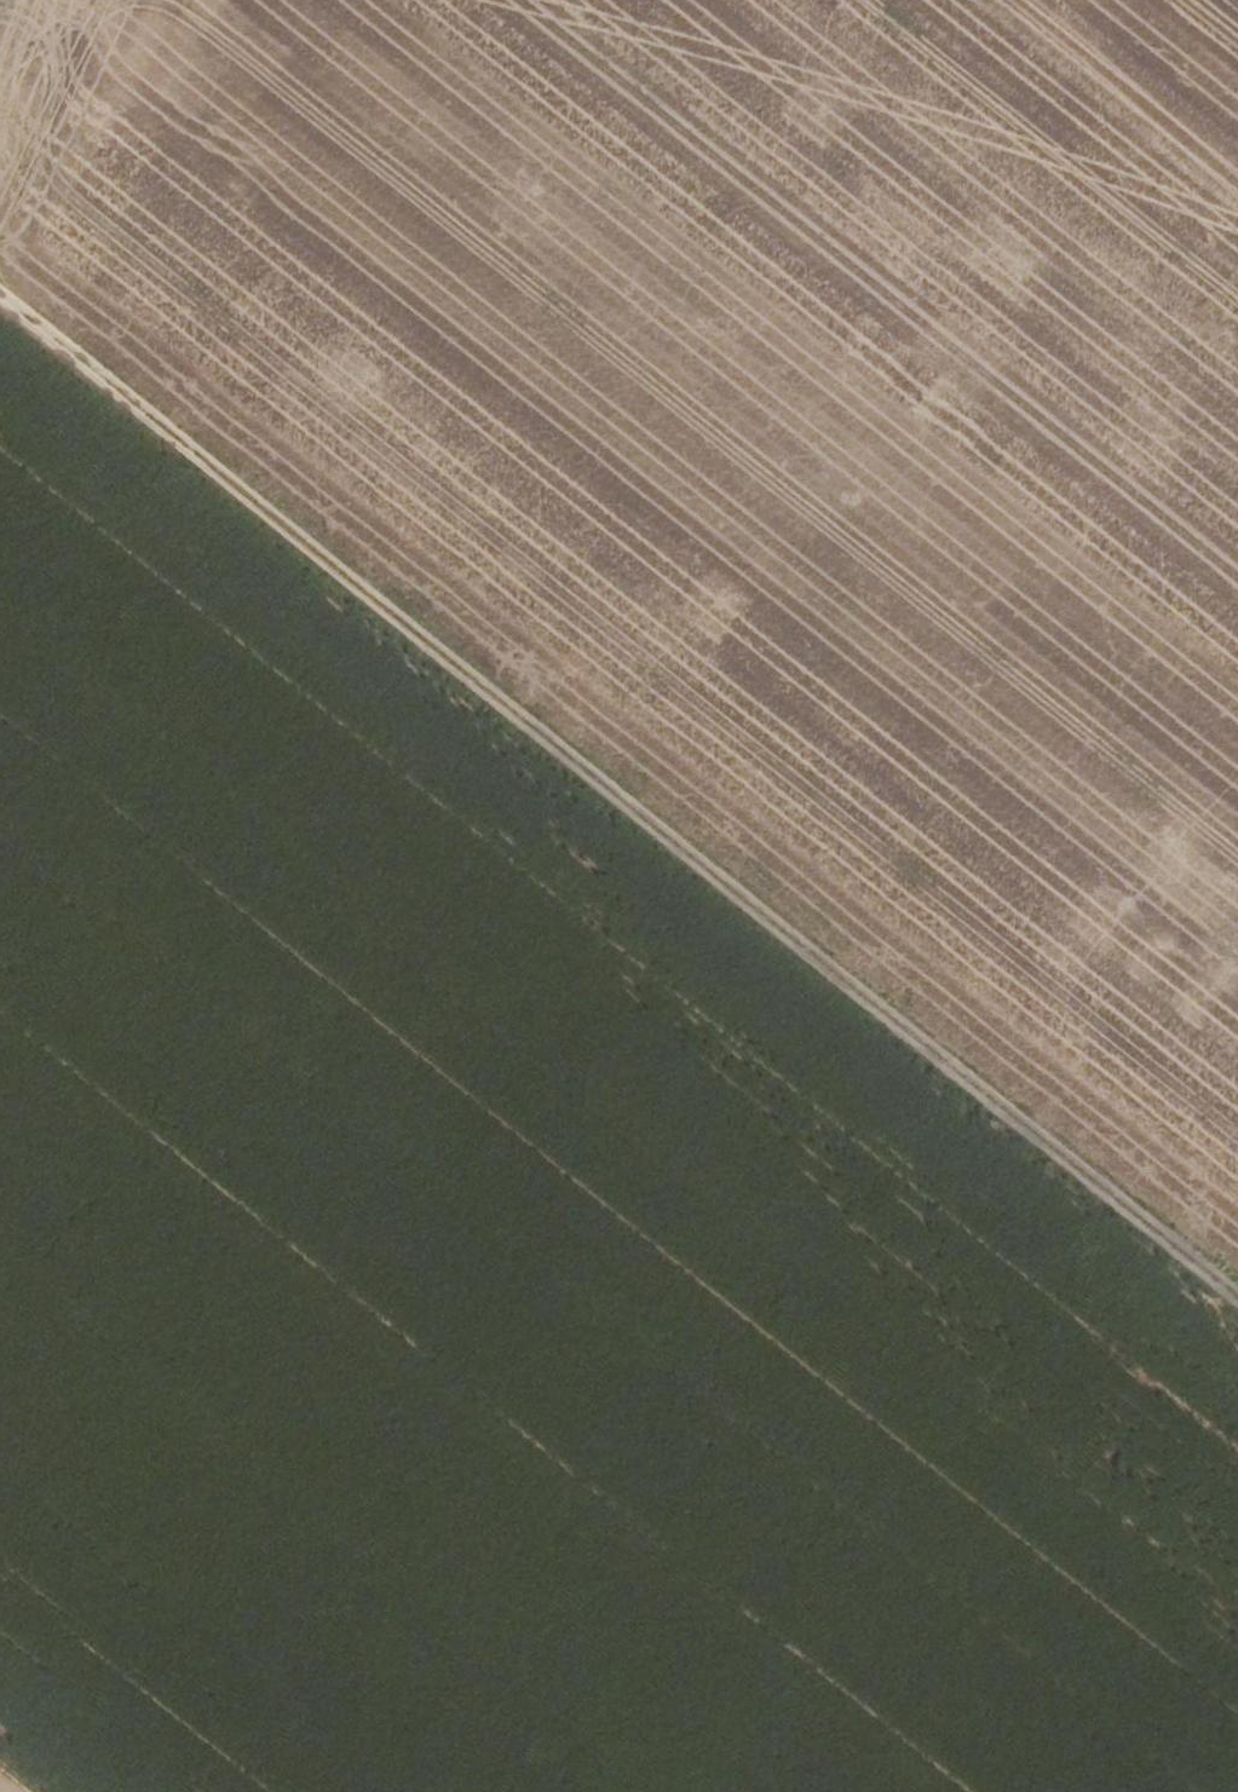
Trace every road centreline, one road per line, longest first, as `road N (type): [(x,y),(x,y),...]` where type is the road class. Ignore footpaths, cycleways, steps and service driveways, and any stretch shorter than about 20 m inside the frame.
road 1 (track): [(1237,1299),(589,767),(0,301)]

